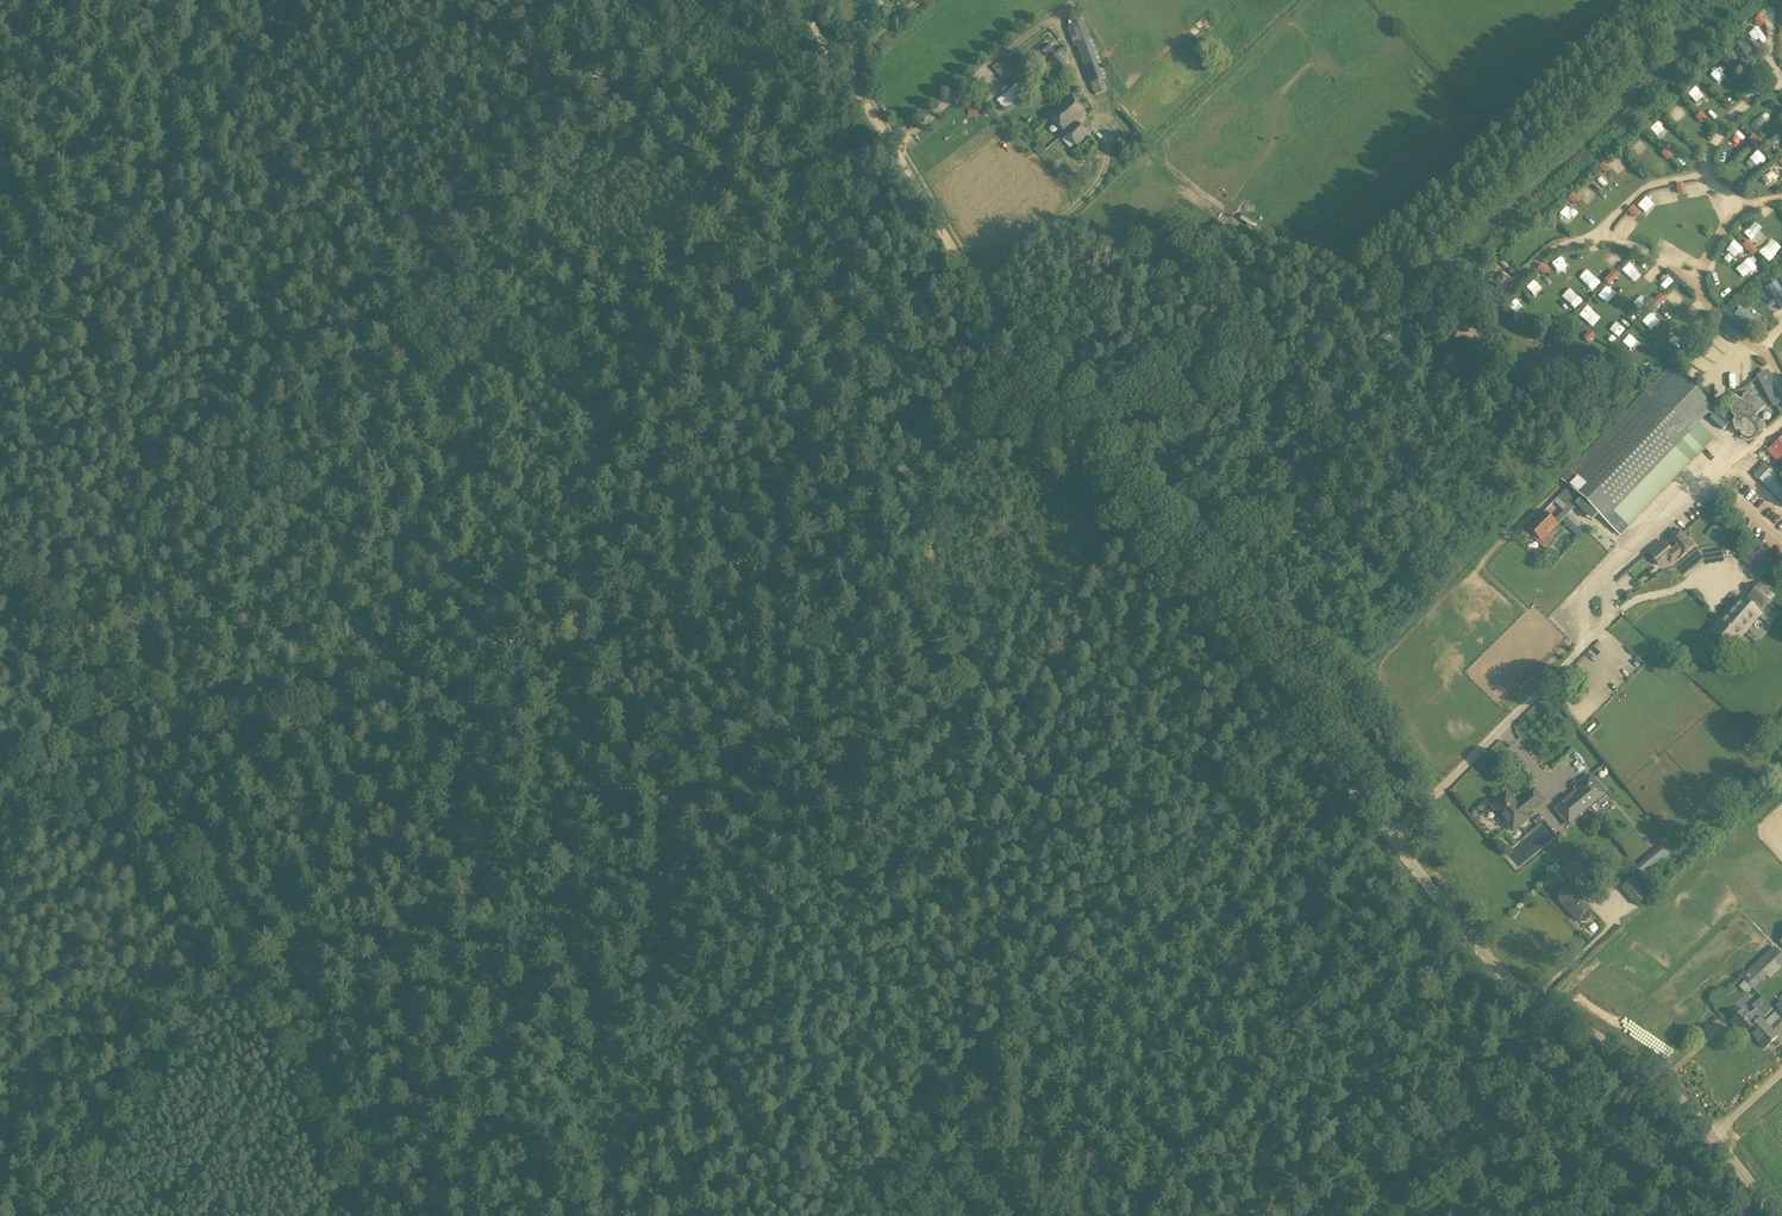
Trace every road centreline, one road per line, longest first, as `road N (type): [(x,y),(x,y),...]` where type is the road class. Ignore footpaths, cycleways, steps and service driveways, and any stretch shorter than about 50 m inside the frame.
road 1 (unclassified): [(1773,1215),(1689,1110),(1648,1071),(1511,979),(1438,899),(1029,371),(811,0)]
road 2 (track): [(0,784),(206,730),(343,713),(657,583),(791,541),(924,455)]
road 3 (track): [(0,574),(11,565),(145,811),(239,943),(317,1082),(368,1215)]
road 4 (track): [(924,455),(943,683),(1011,1030)]
road 5 (track): [(1011,1030),(824,1215)]
road 6 (track): [(924,455),(1029,371)]

